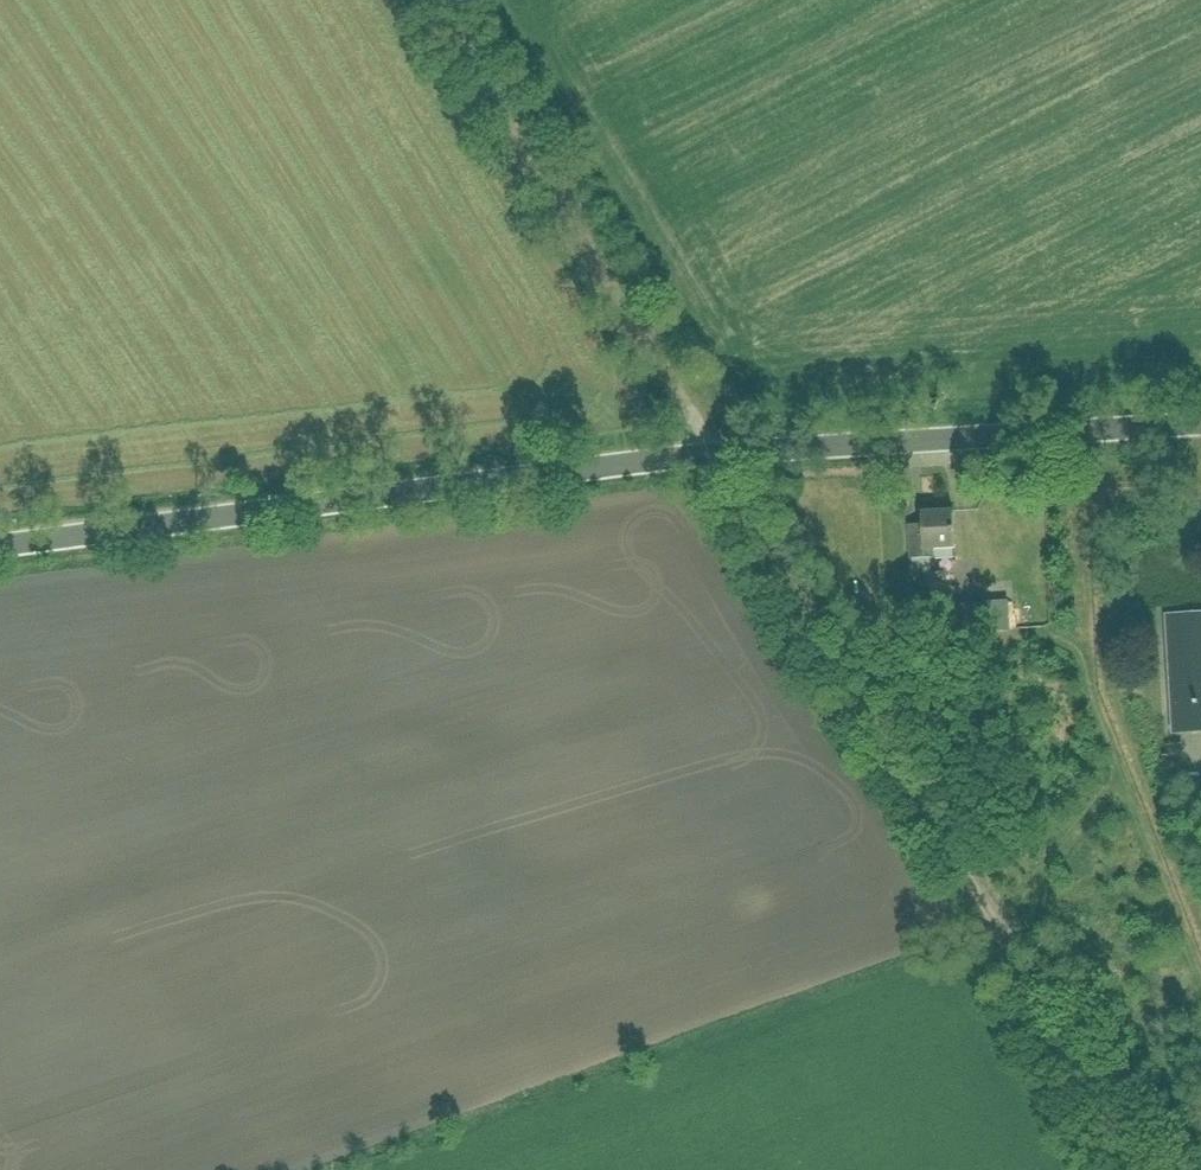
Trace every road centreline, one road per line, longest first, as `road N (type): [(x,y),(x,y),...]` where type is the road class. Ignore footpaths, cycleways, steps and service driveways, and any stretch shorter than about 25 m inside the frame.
road 1 (track): [(1142,1169),(439,0)]
road 2 (unclassified): [(0,547),(713,454),(1200,423)]

